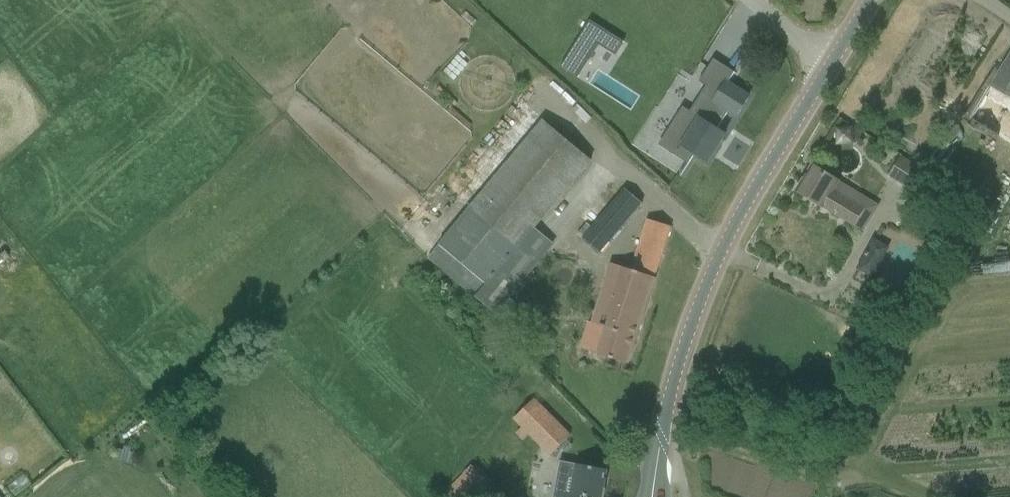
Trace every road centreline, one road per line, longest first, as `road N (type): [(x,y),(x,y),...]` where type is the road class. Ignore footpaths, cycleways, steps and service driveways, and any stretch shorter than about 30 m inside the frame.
road 1 (tertiary): [(656,496),(688,351),(729,244),(829,63)]

